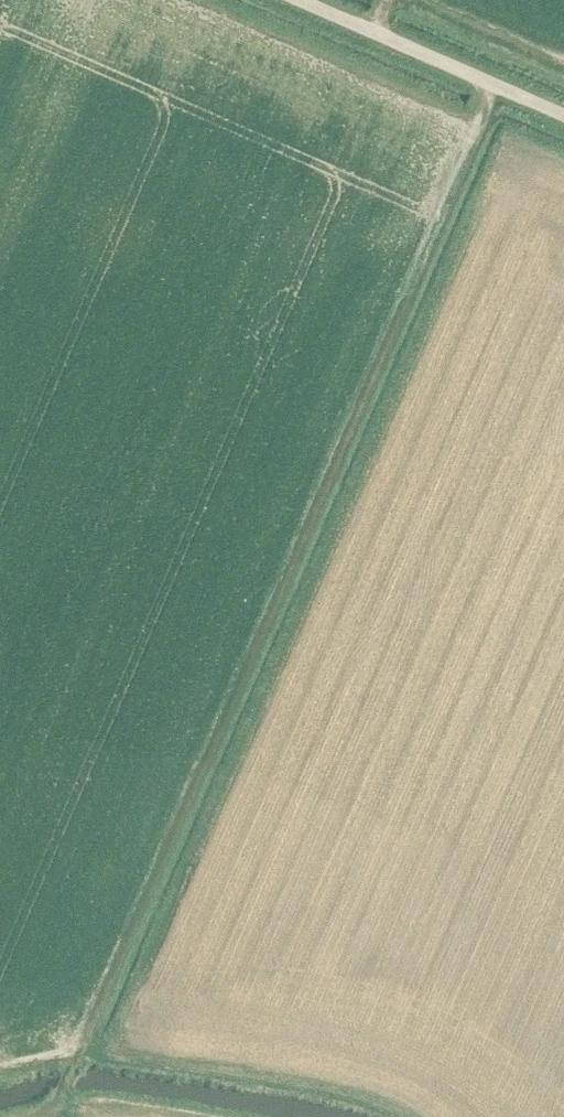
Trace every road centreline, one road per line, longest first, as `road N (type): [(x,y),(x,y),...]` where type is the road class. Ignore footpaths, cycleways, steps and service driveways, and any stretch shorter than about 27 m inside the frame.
road 1 (unclassified): [(563,119),(294,0)]

